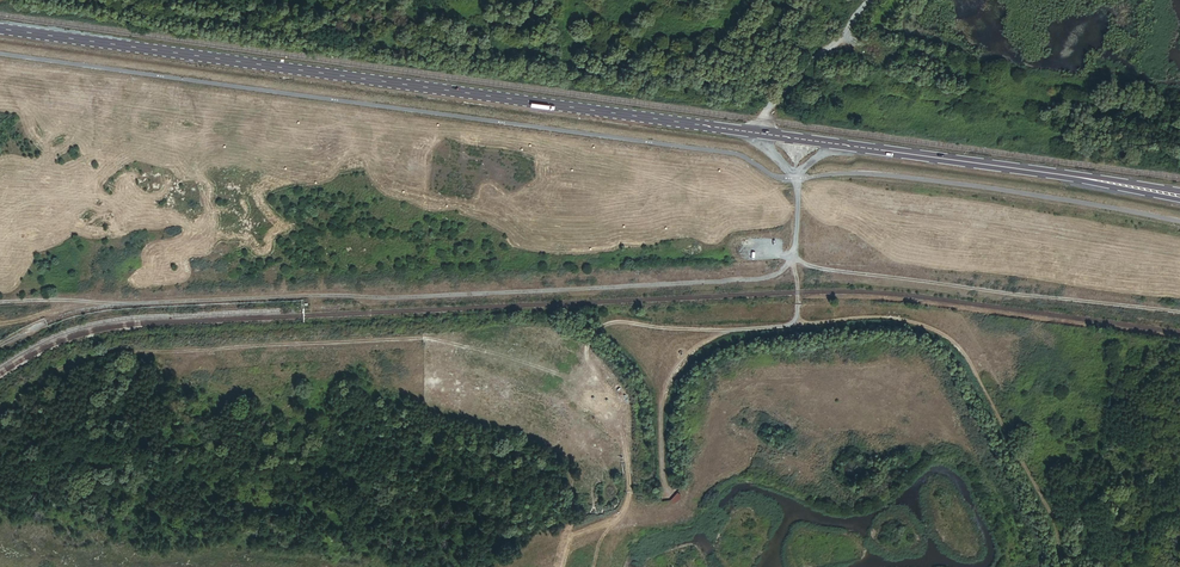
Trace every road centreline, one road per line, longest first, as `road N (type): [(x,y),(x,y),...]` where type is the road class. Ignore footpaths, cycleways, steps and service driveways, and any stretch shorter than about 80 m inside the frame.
road 1 (track): [(0,419),(56,365),(103,351),(428,338),(581,379),(597,372),(586,355),(604,324),(746,331)]
road 2 (tertiary): [(0,29),(761,133)]
road 3 (track): [(791,326),(889,319),(919,325),(950,345),(1055,526),(1059,566)]
road 4 (tertiary): [(761,133),(1160,192)]
road 5 (track): [(1179,313),(817,268),(793,253)]
road 6 (track): [(1179,119),(926,83),(835,42)]
road 7 (track): [(790,259),(798,287),(791,326),(705,344),(674,377),(663,432),(664,484),(672,494)]
road 8 (unclassified): [(761,133),(767,107),(869,0)]
road 9 (track): [(139,304),(0,301)]

